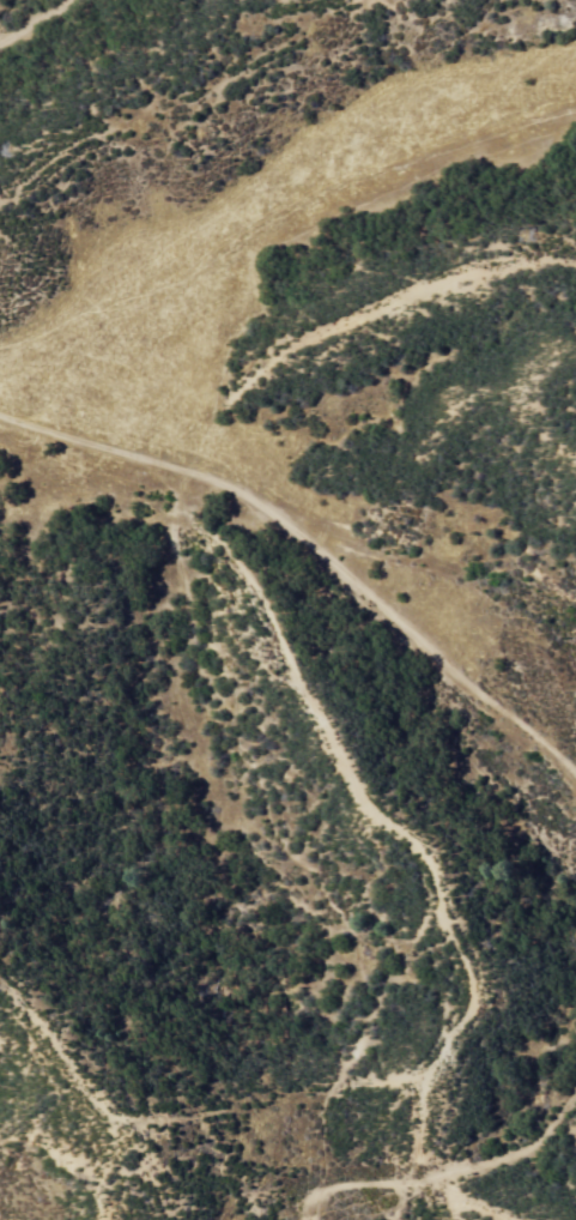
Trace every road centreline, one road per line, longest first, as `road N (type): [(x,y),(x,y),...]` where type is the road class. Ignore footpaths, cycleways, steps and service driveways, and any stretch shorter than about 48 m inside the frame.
road 1 (residential): [(430,1219),(450,1200),(457,1016),(218,738),(187,483),(250,366),(432,194),(552,125),(575,122)]
road 2 (residential): [(0,421),(187,483),(575,785)]
road 3 (residential): [(428,0),(55,219),(0,233)]

